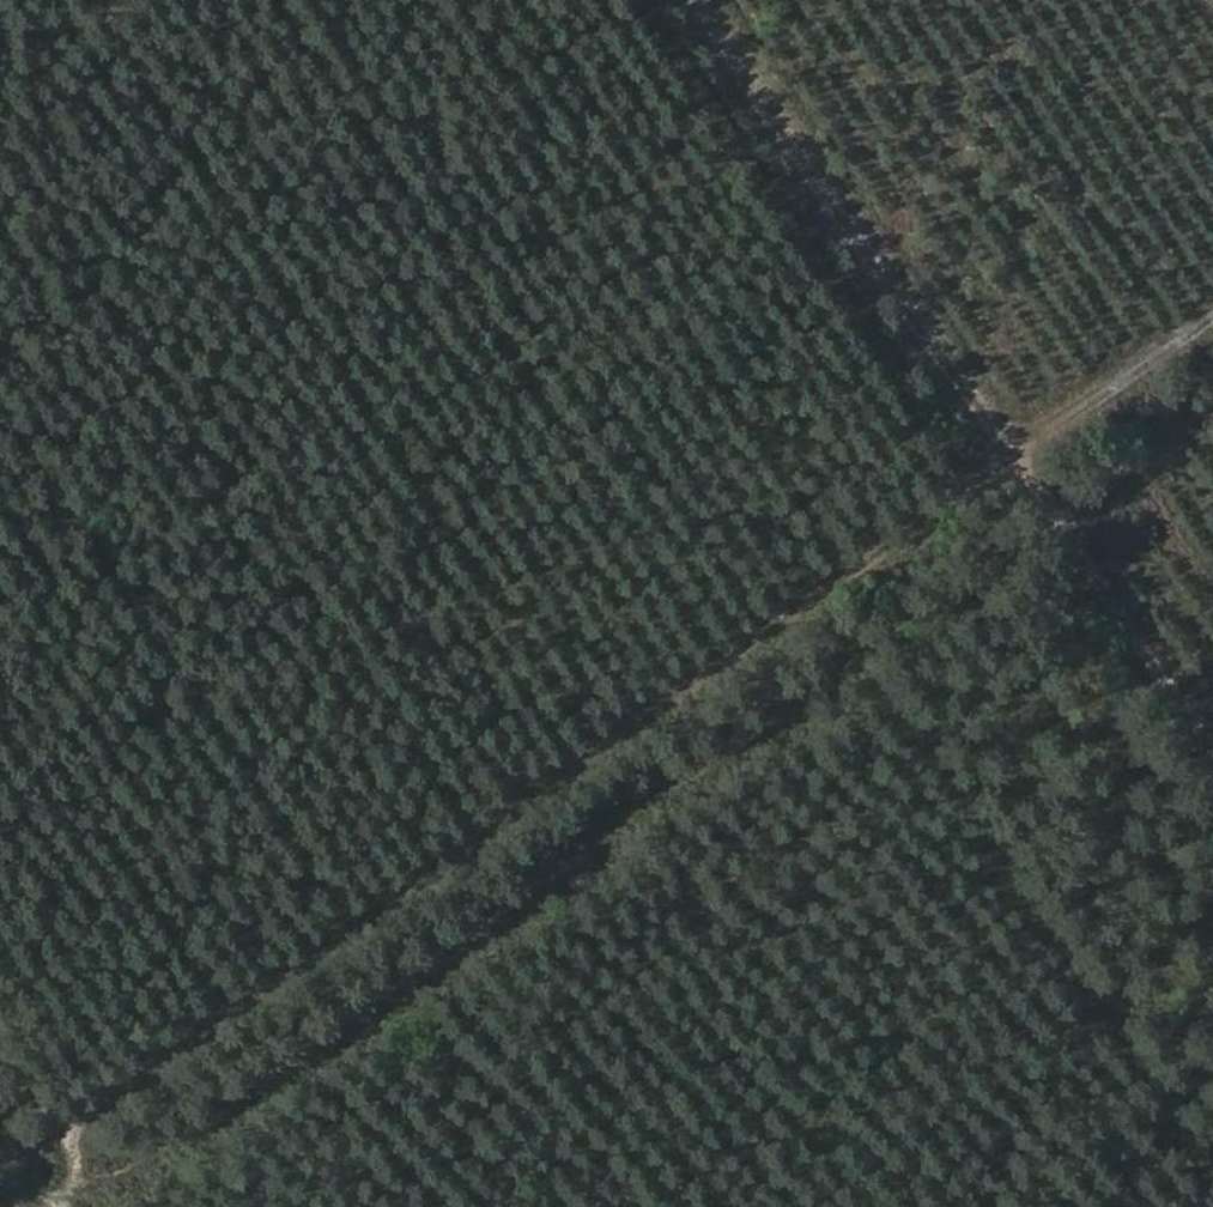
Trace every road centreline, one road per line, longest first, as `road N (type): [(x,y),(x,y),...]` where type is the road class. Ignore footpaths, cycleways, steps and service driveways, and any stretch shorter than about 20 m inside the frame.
road 1 (track): [(723,0),(1212,718)]
road 2 (track): [(1212,295),(1020,431)]

